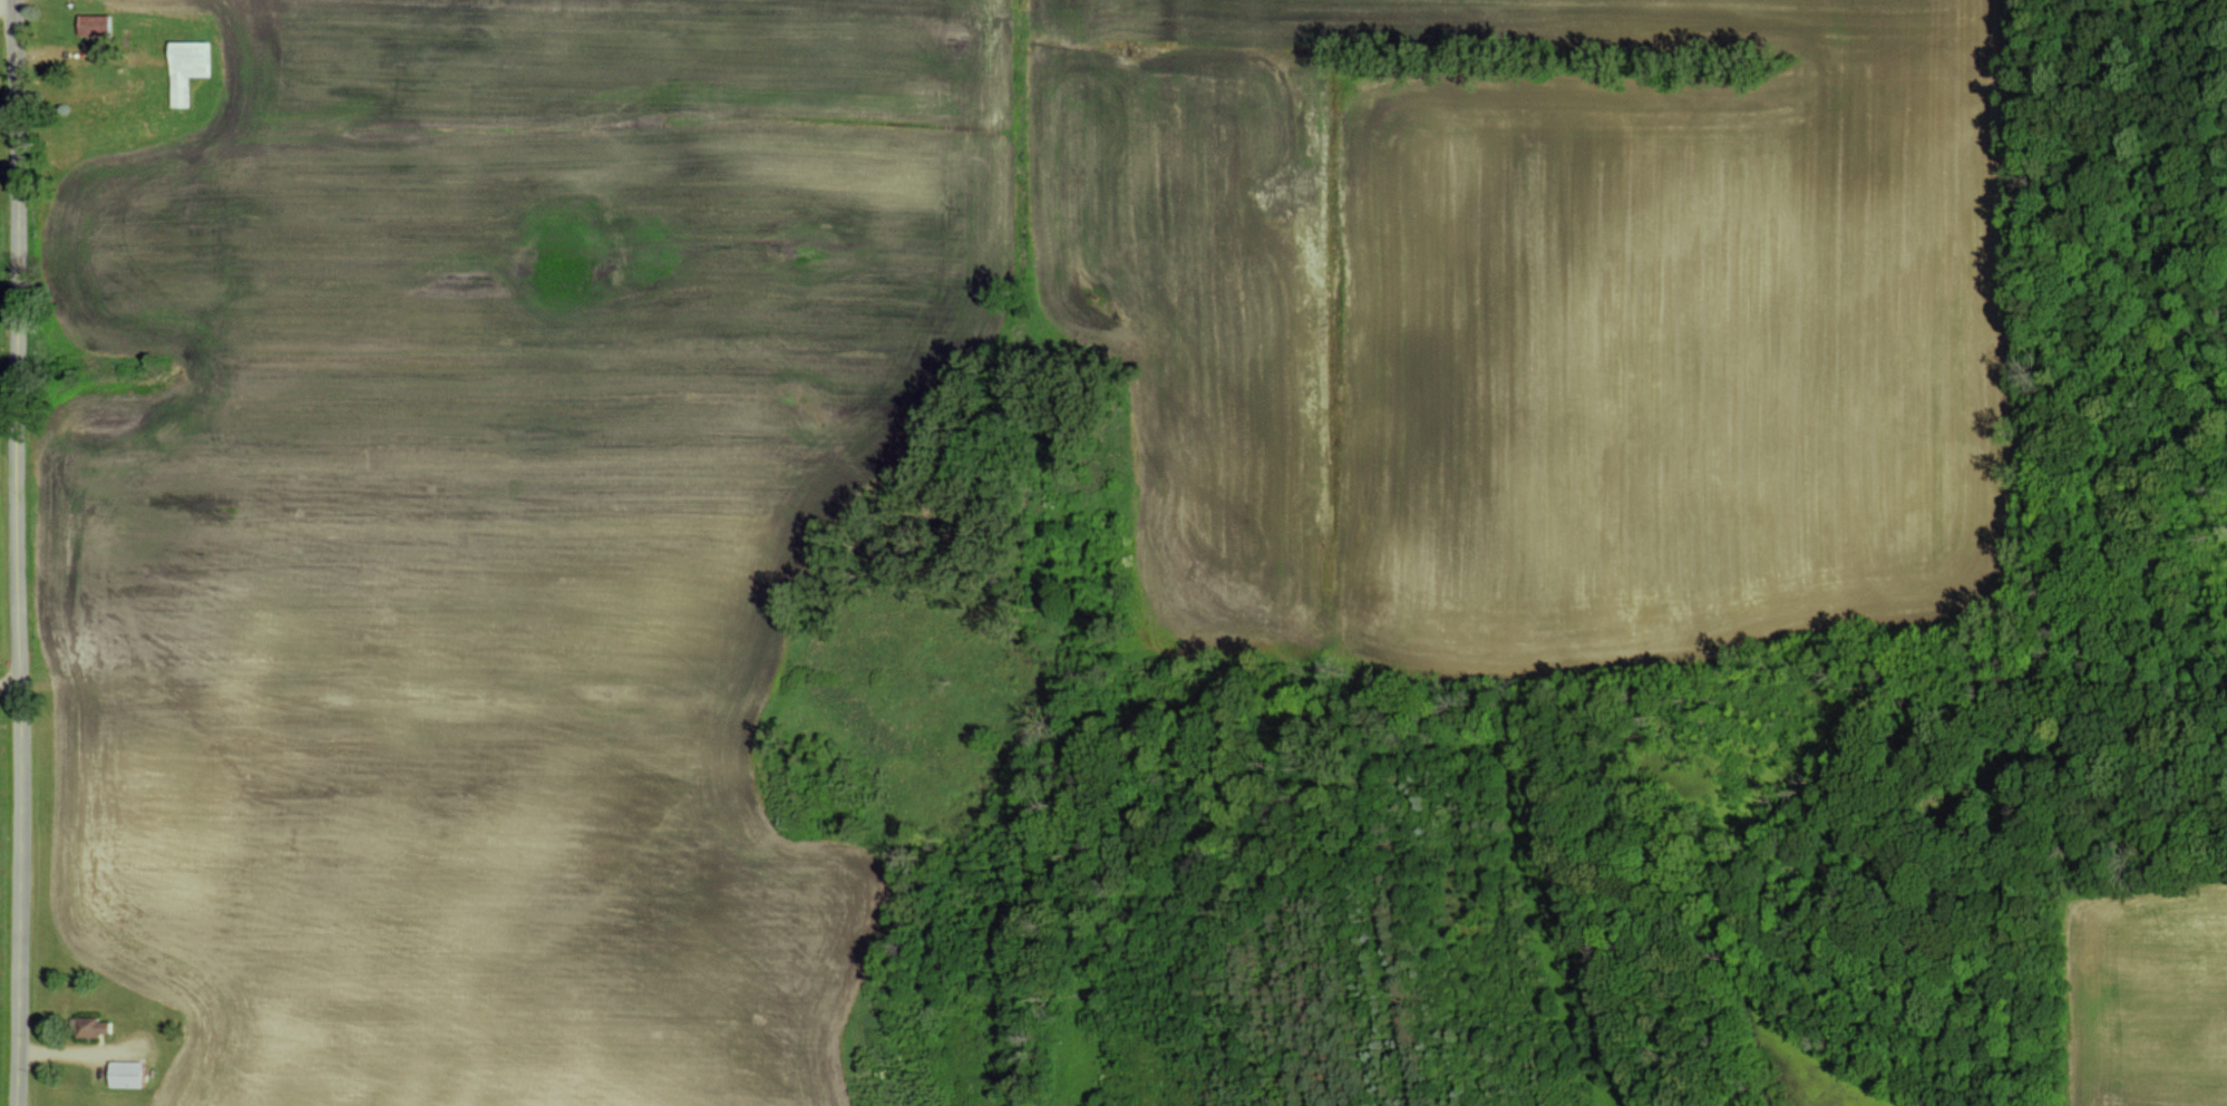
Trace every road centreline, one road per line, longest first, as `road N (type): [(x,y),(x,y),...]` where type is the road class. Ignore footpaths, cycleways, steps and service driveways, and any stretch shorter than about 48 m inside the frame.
road 1 (residential): [(19,1105),(20,0)]
road 2 (residential): [(0,684),(1091,698)]

